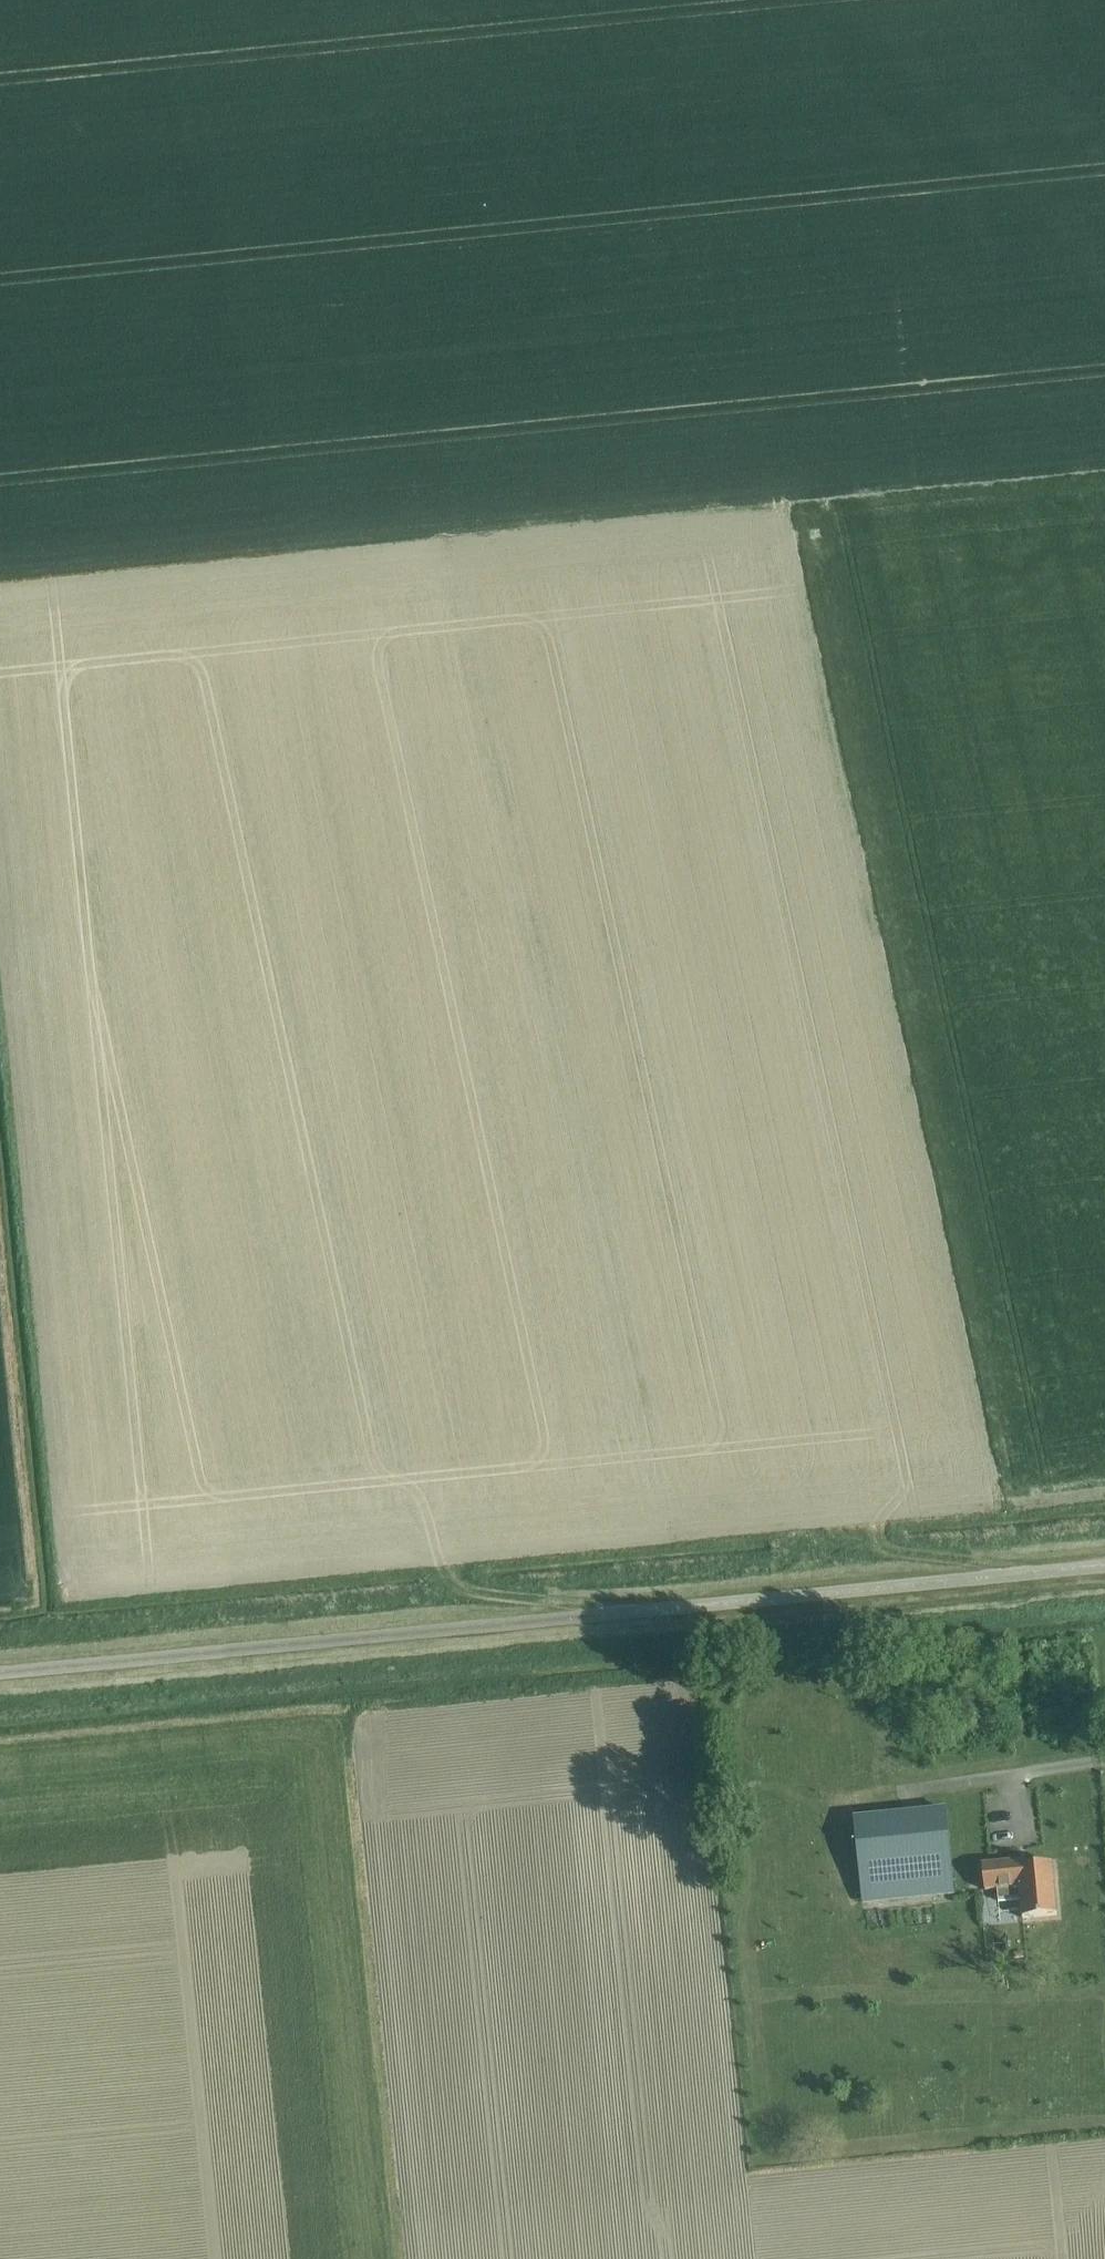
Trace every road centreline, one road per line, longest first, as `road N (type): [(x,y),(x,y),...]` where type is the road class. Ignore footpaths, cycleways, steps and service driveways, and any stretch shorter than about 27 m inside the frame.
road 1 (unclassified): [(1104,1567),(0,1673)]

